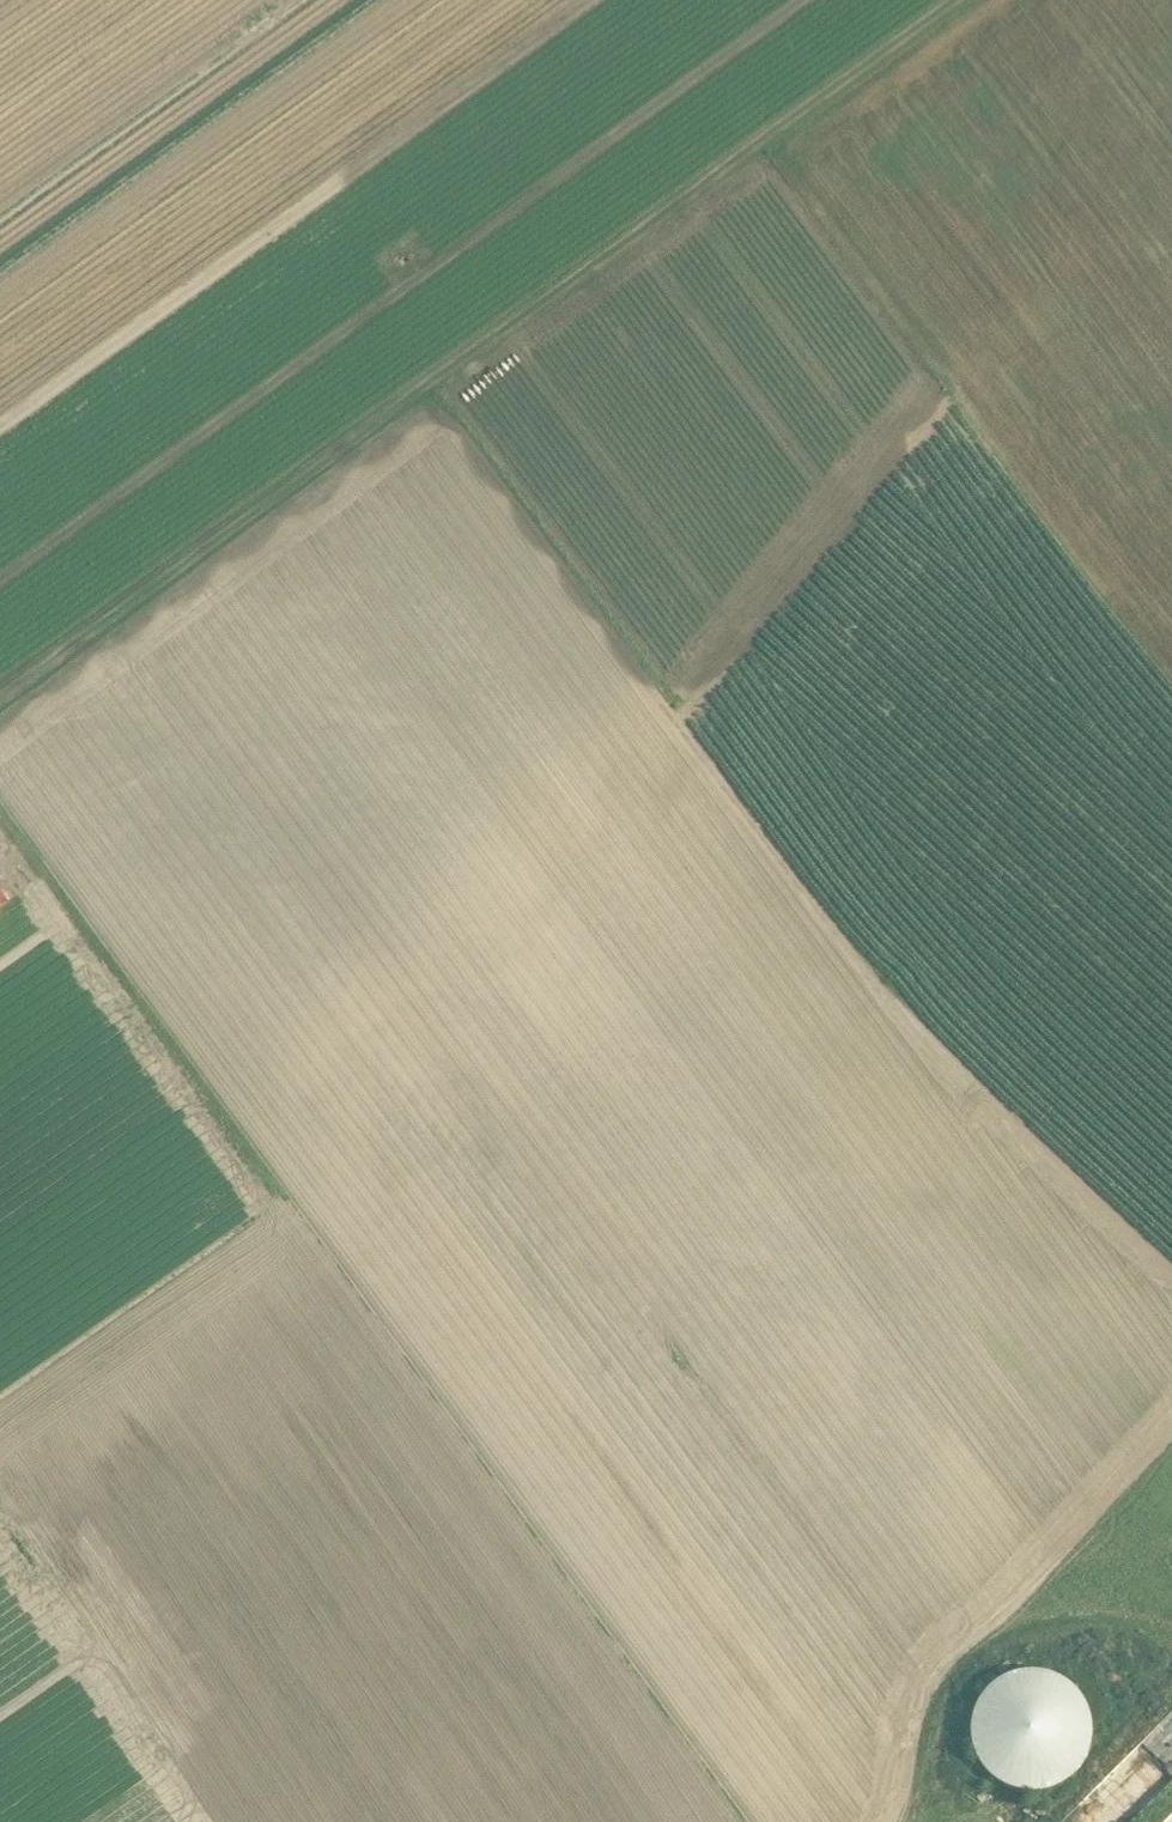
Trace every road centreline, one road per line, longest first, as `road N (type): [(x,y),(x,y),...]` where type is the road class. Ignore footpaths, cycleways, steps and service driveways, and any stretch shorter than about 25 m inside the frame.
road 1 (track): [(0,705),(194,556),(963,0)]

